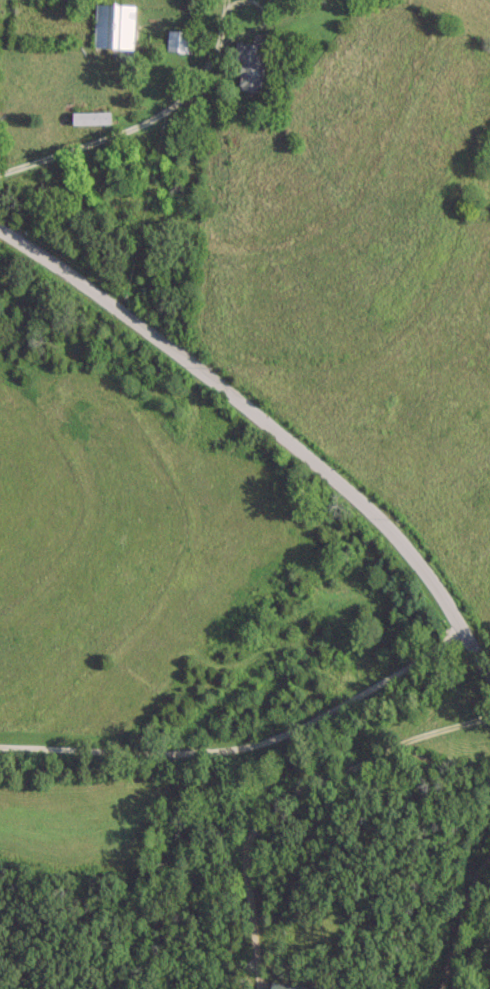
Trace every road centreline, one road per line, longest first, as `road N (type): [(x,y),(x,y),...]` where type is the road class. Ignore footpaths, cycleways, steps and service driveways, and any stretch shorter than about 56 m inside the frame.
road 1 (residential): [(489,674),(378,519),(159,341),(0,232)]
road 2 (residential): [(0,172),(146,120),(218,46),(226,0)]
road 3 (residential): [(489,853),(469,883),(437,988)]

